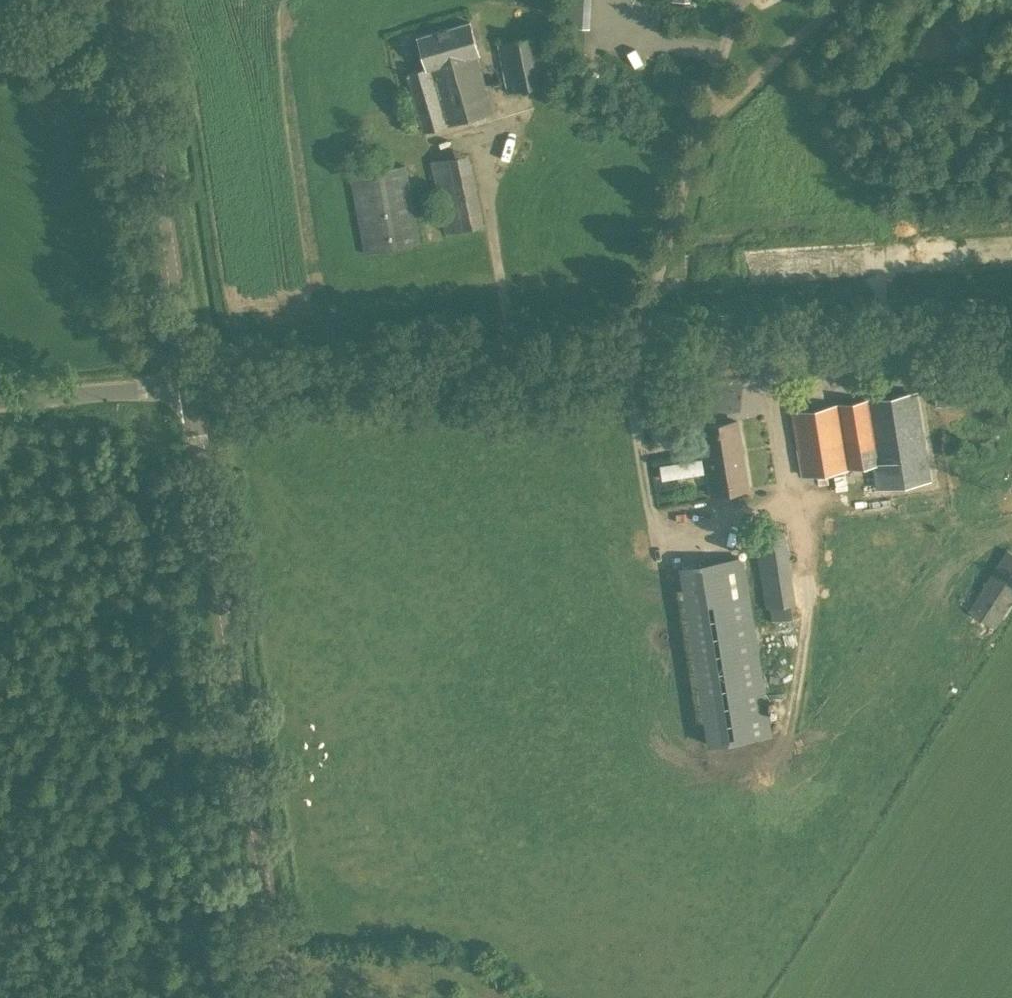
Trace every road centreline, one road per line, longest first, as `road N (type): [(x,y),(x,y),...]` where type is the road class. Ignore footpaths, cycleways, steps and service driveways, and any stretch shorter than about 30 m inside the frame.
road 1 (unclassified): [(188,382),(1011,318)]
road 2 (tertiary): [(282,997),(188,382)]
road 3 (tertiary): [(188,382),(132,0)]
road 4 (unclassified): [(0,398),(188,382)]

